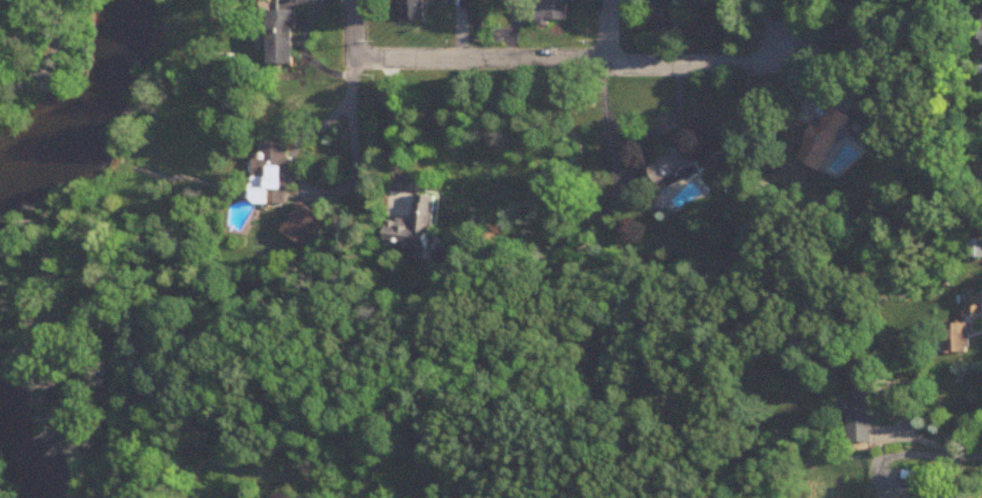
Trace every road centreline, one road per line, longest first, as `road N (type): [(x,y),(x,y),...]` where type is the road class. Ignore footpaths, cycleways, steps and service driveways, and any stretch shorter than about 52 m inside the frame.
road 1 (residential): [(355,49),(365,59),(429,68),(749,67),(774,63),(788,44)]

